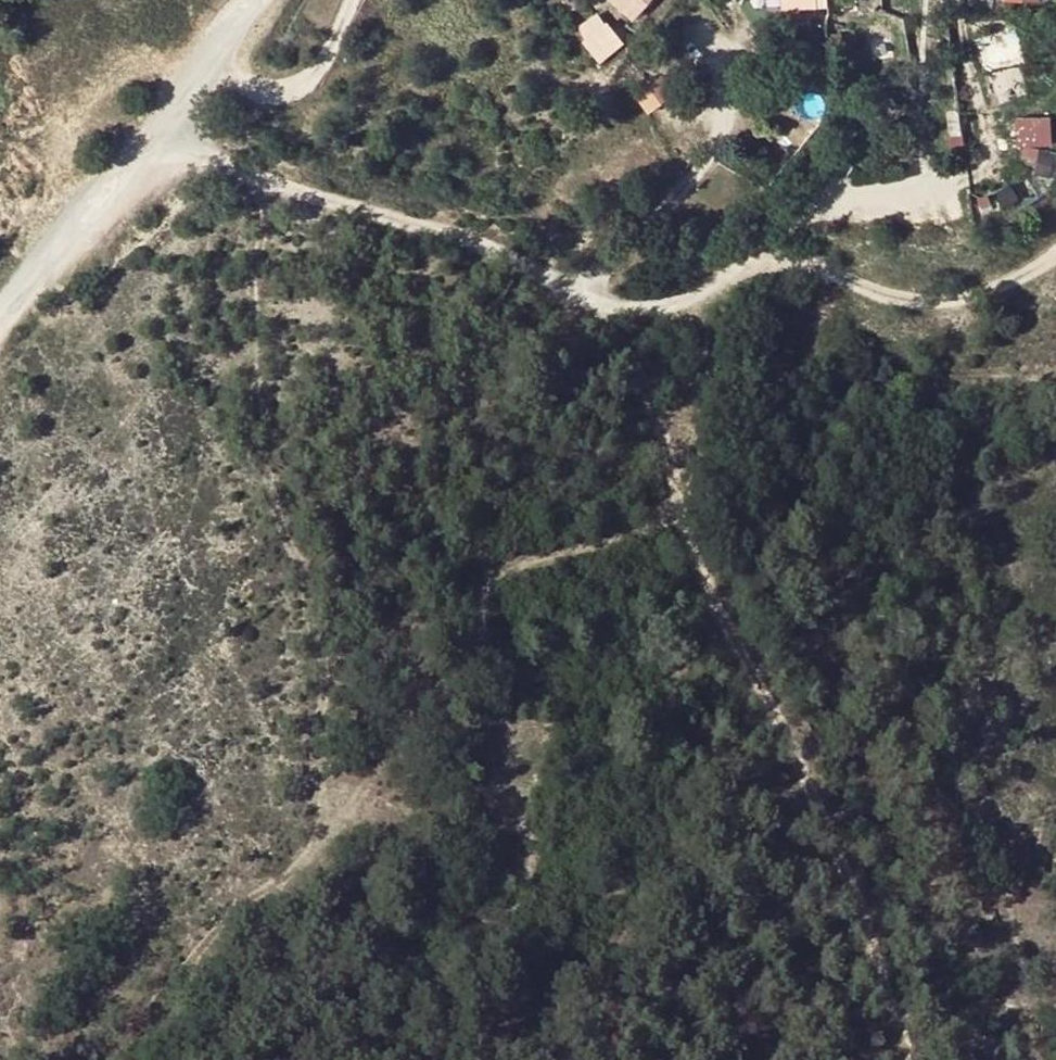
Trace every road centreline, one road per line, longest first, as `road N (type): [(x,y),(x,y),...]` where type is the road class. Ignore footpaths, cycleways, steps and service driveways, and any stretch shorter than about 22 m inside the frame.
road 1 (track): [(886,1059),(878,967),(816,786),(683,528),(659,400),(587,292)]
road 2 (track): [(196,1059),(233,1011),(277,896),(461,663),(485,584),(498,571),(681,519)]

